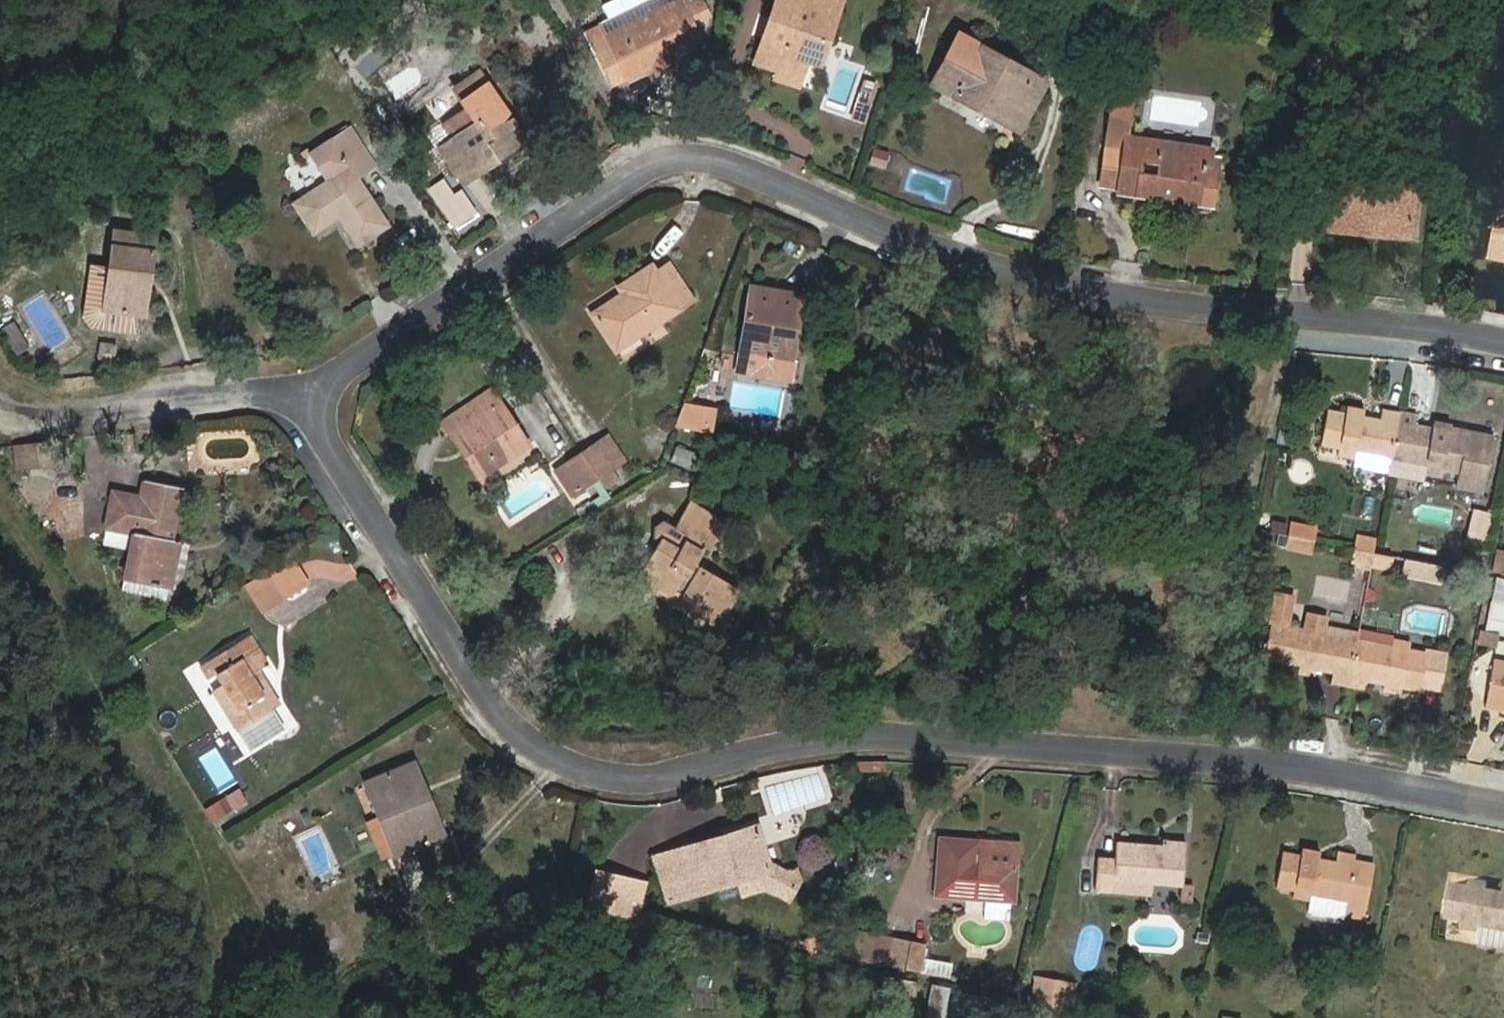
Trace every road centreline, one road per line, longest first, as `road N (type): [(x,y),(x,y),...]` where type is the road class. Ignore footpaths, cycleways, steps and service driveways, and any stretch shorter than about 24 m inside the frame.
road 1 (residential): [(315,401),(329,442),(502,718),(563,763),(632,781),(810,743),(891,736),(1203,754),(1503,805)]
road 2 (residential): [(1503,341),(1064,286),(716,160),(682,156),(654,165),(343,370),(315,401)]
road 3 (track): [(175,0),(105,48),(0,73)]
road 4 (track): [(0,401),(57,408),(167,398)]
road 5 (residential): [(315,401),(287,394),(167,398)]

